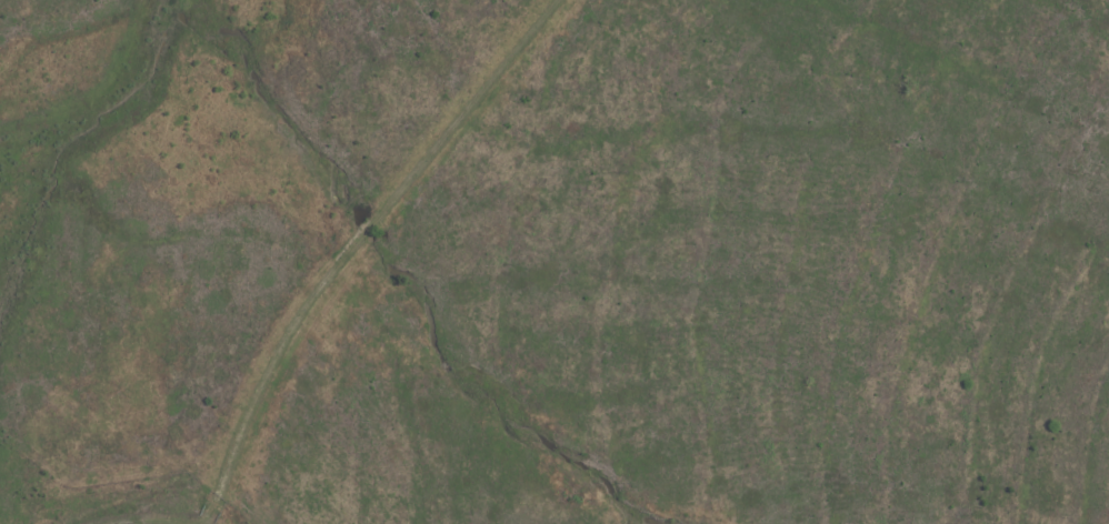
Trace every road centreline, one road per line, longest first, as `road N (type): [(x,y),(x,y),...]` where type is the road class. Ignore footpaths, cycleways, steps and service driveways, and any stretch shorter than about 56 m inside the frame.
road 1 (track): [(98,523),(201,521),(216,496)]

